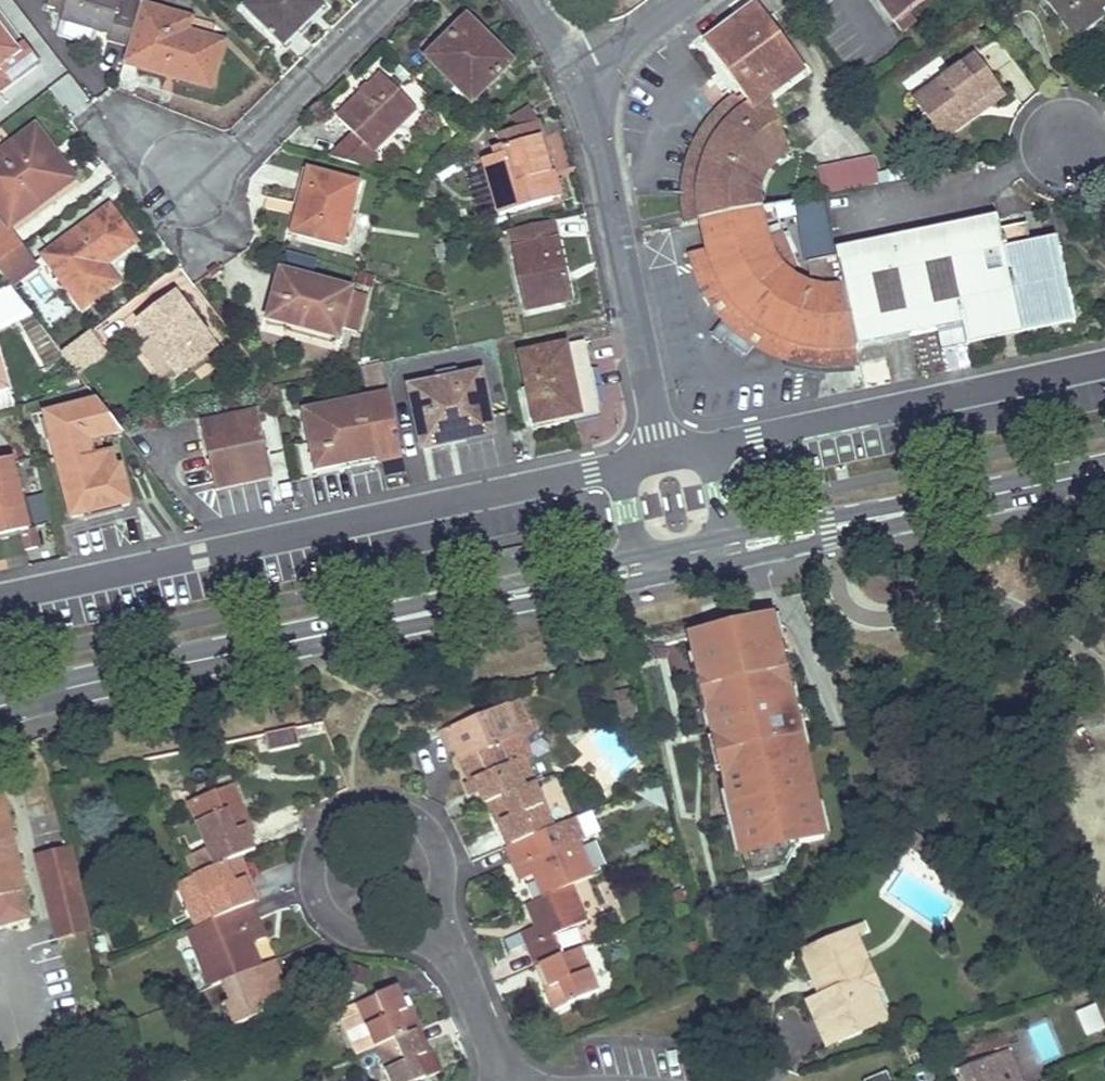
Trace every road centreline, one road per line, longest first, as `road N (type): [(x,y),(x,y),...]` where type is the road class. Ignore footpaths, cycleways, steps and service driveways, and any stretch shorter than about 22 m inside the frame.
road 1 (primary): [(636,569),(0,706)]
road 2 (residential): [(616,467),(0,596)]
road 3 (residential): [(441,906),(455,859),(437,815),(407,795),(359,795),(331,815),(315,846),(313,871),(331,910),(368,932),(409,929),(430,917)]
road 4 (residential): [(1104,362),(706,447)]
road 5 (residential): [(662,457),(582,73)]
road 6 (primary): [(1104,467),(730,550)]
road 7 (residential): [(504,1080),(441,906)]
road 8 (residential): [(582,73),(685,0)]

